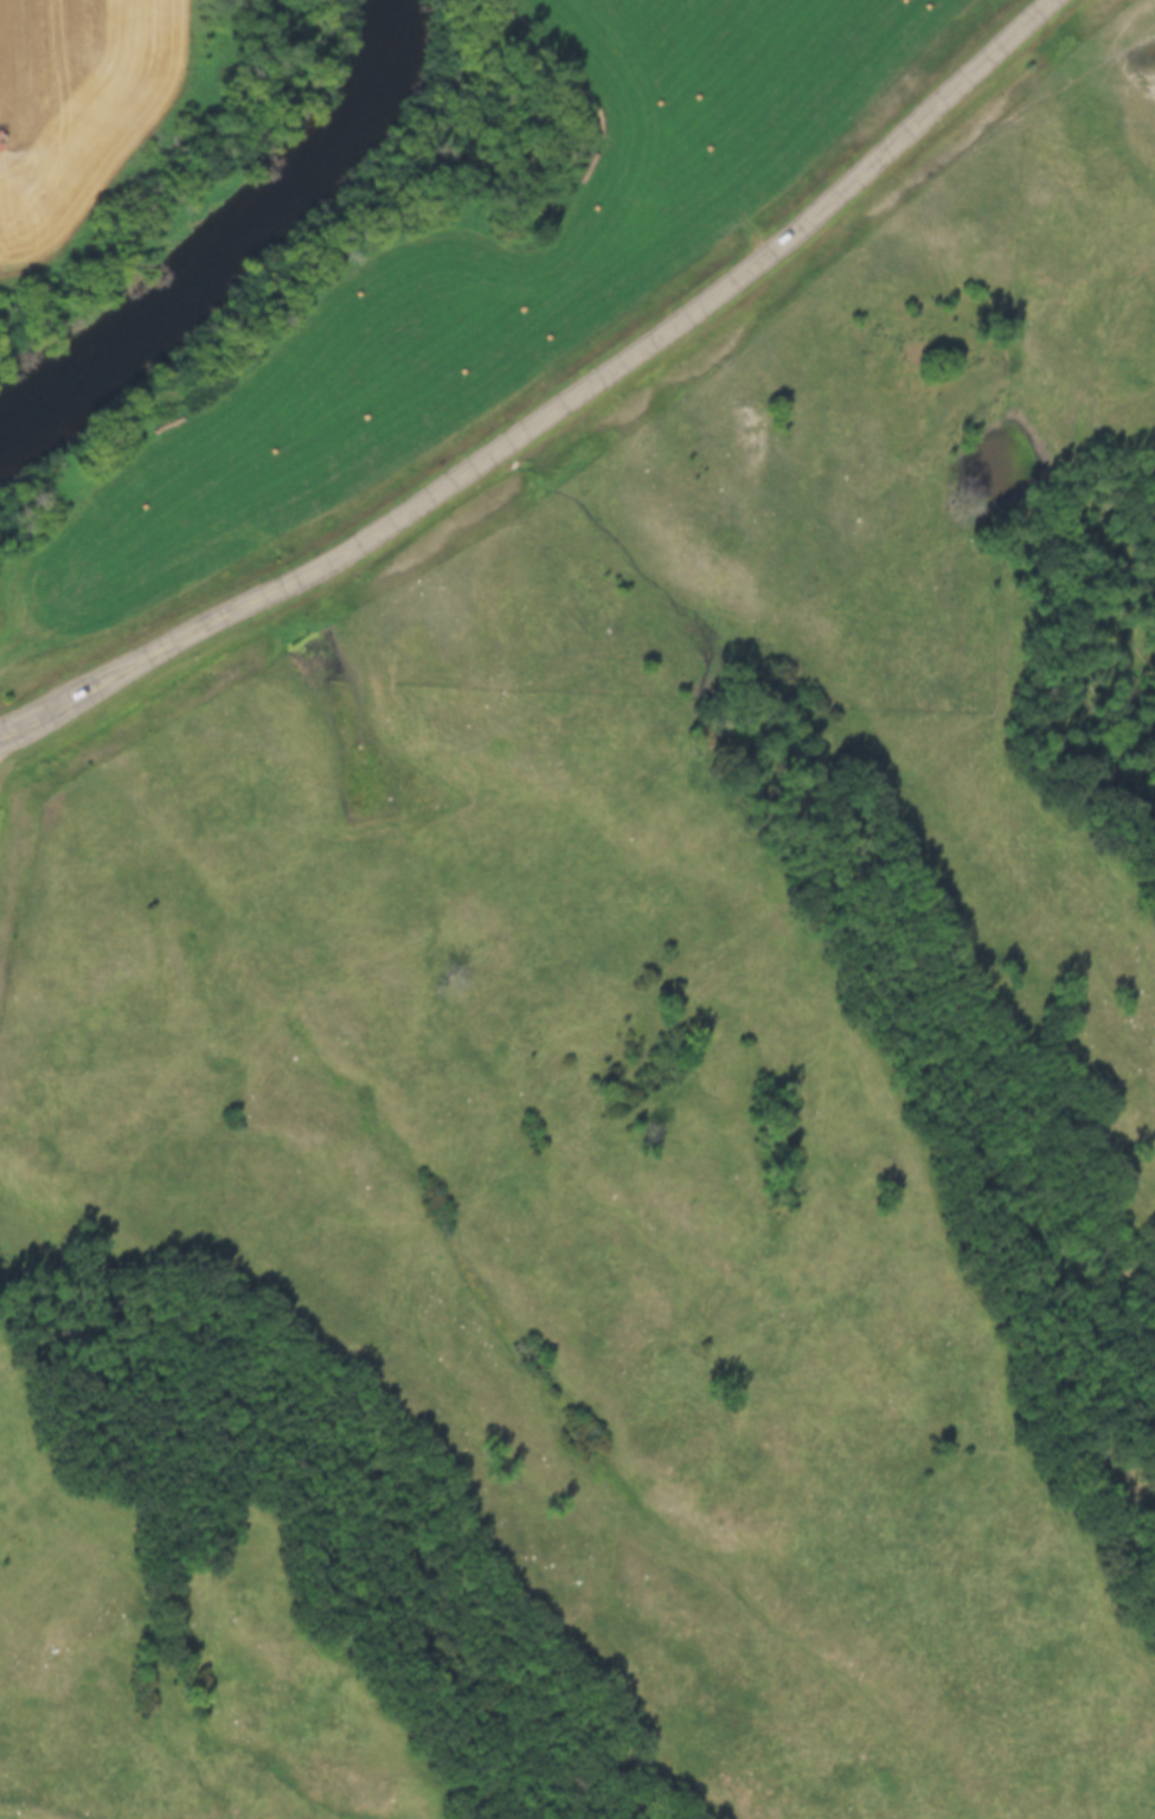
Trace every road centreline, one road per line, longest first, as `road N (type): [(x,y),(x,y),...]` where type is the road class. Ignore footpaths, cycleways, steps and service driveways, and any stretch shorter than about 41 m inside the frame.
road 1 (tertiary): [(0,742),(207,638),(434,504),(584,399),(829,213),(1060,0)]

